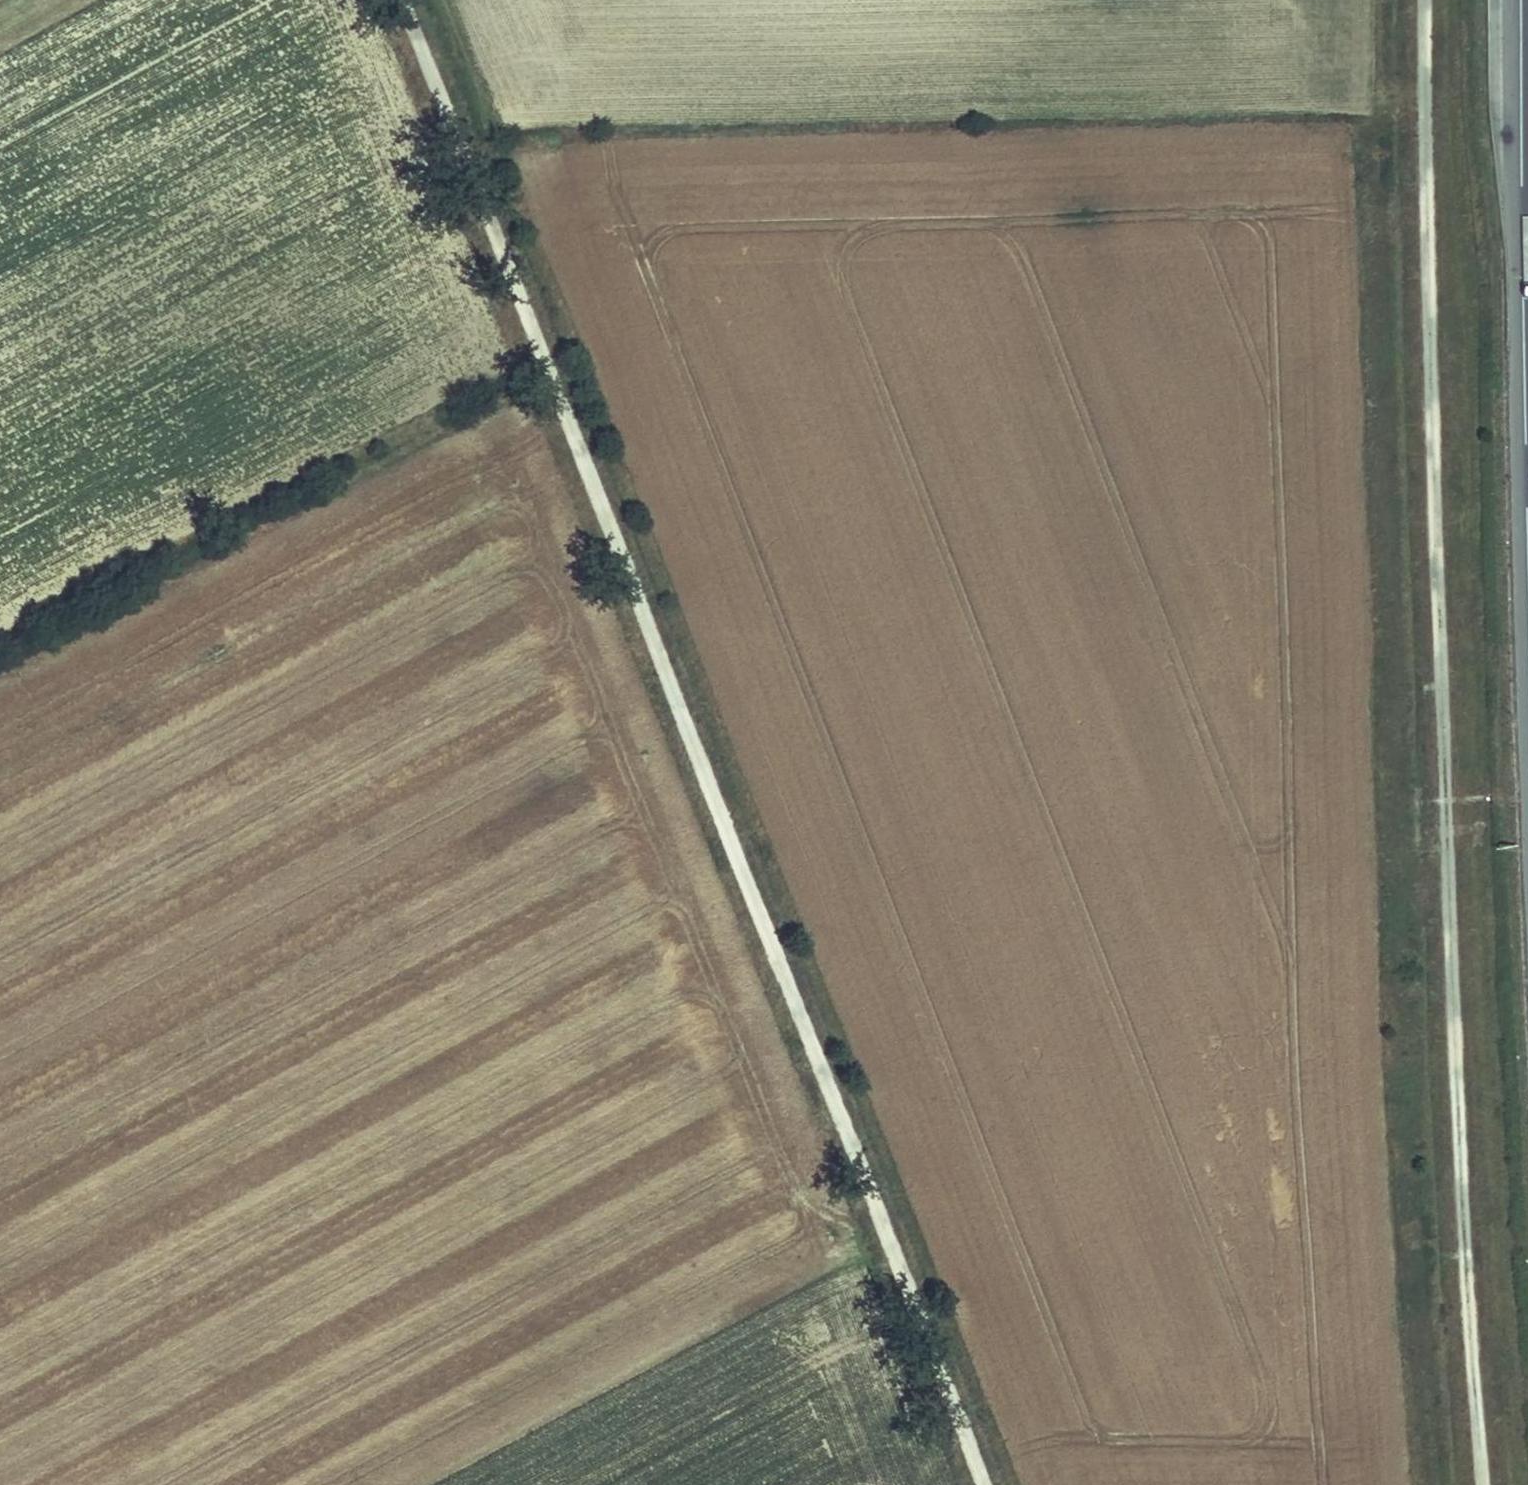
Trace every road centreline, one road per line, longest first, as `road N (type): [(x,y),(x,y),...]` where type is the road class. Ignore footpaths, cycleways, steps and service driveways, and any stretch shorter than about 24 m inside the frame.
road 1 (track): [(985,1484),(406,0)]
road 2 (unclassified): [(1426,0),(1467,1224),(1486,1484)]

